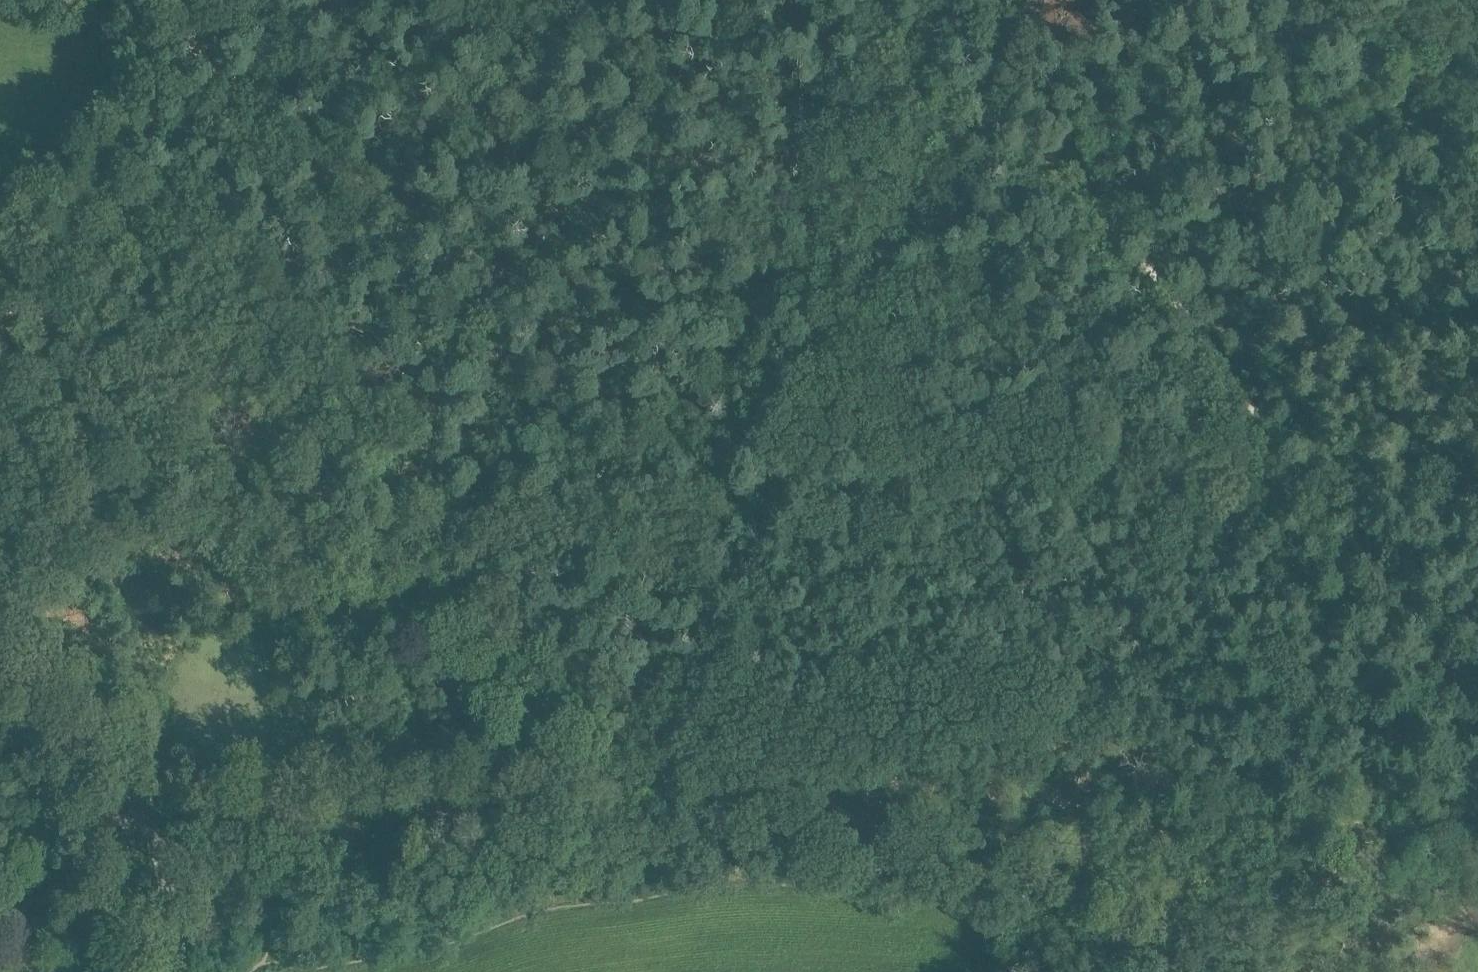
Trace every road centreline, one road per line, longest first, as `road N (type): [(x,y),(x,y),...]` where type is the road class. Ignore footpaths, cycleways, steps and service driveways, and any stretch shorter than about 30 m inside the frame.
road 1 (unclassified): [(167,971),(169,886),(157,836),(126,784),(0,656)]
road 2 (track): [(0,920),(169,920)]
road 3 (track): [(149,822),(0,821)]

